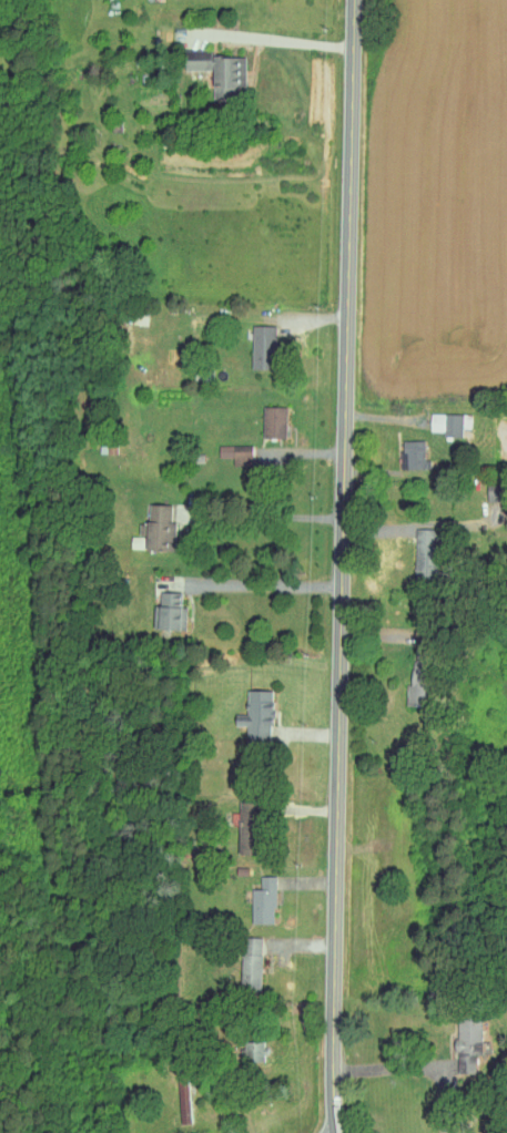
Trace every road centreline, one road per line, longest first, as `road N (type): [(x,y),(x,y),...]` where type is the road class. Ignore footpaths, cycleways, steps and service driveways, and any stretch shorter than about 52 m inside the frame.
road 1 (residential): [(337,1132),(333,1013),(356,0)]

